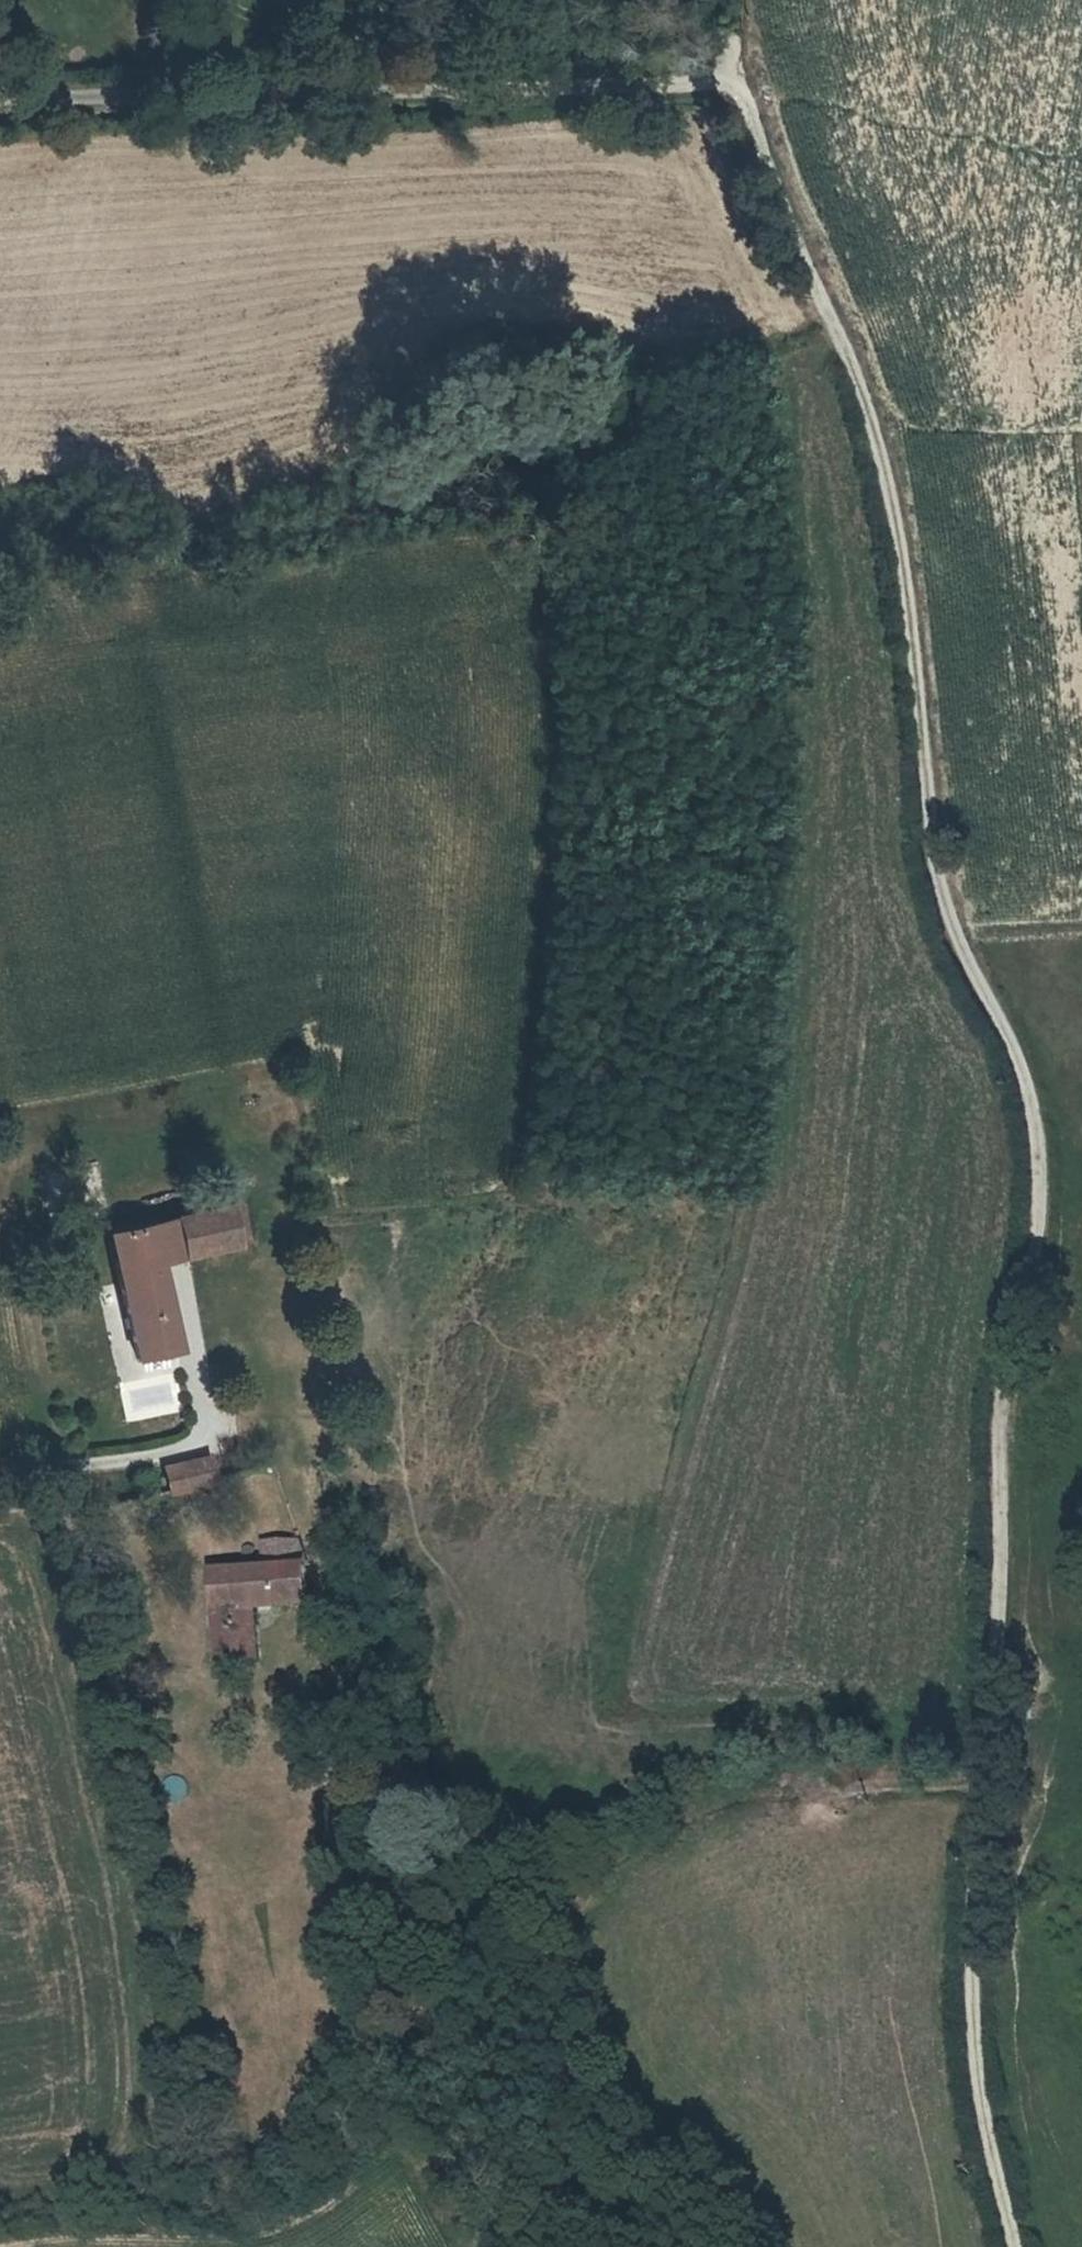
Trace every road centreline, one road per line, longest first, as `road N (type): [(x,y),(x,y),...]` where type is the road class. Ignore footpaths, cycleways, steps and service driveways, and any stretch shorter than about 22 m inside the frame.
road 1 (track): [(0,112),(706,100),(749,141),(887,457),(941,902),(1034,1115),(1042,1193),(1003,1411),(1002,1575),(973,1980),(986,2114),(1019,2246)]
road 2 (track): [(202,1395),(195,1448),(118,1471),(0,1483)]

